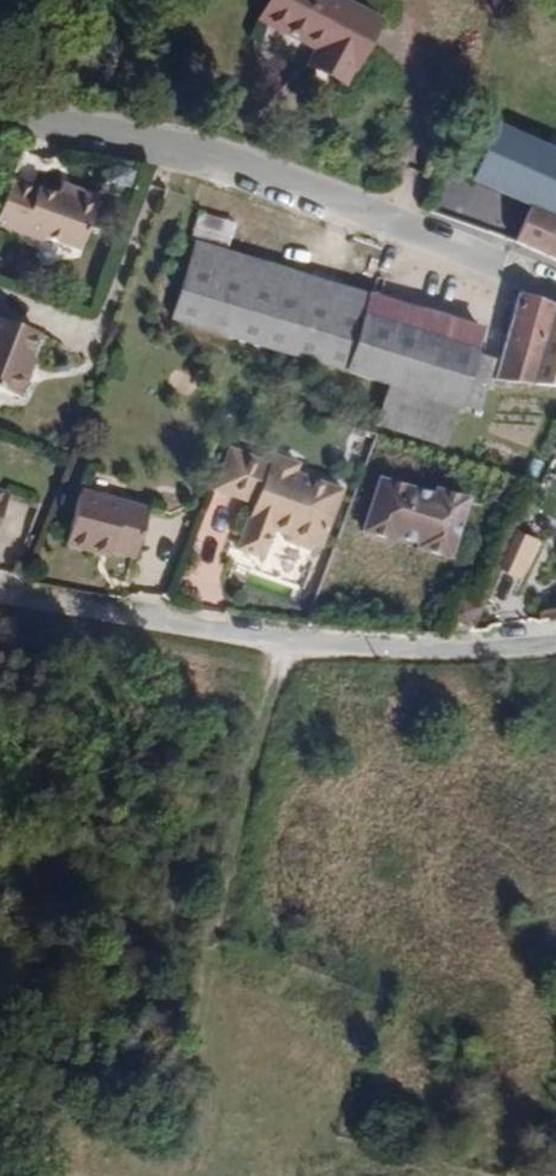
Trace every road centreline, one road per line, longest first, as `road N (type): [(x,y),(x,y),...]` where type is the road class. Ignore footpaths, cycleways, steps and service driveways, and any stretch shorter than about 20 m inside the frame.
road 1 (residential): [(555,301),(62,121),(0,118)]
road 2 (residential): [(0,591),(276,640),(439,649),(555,631)]

